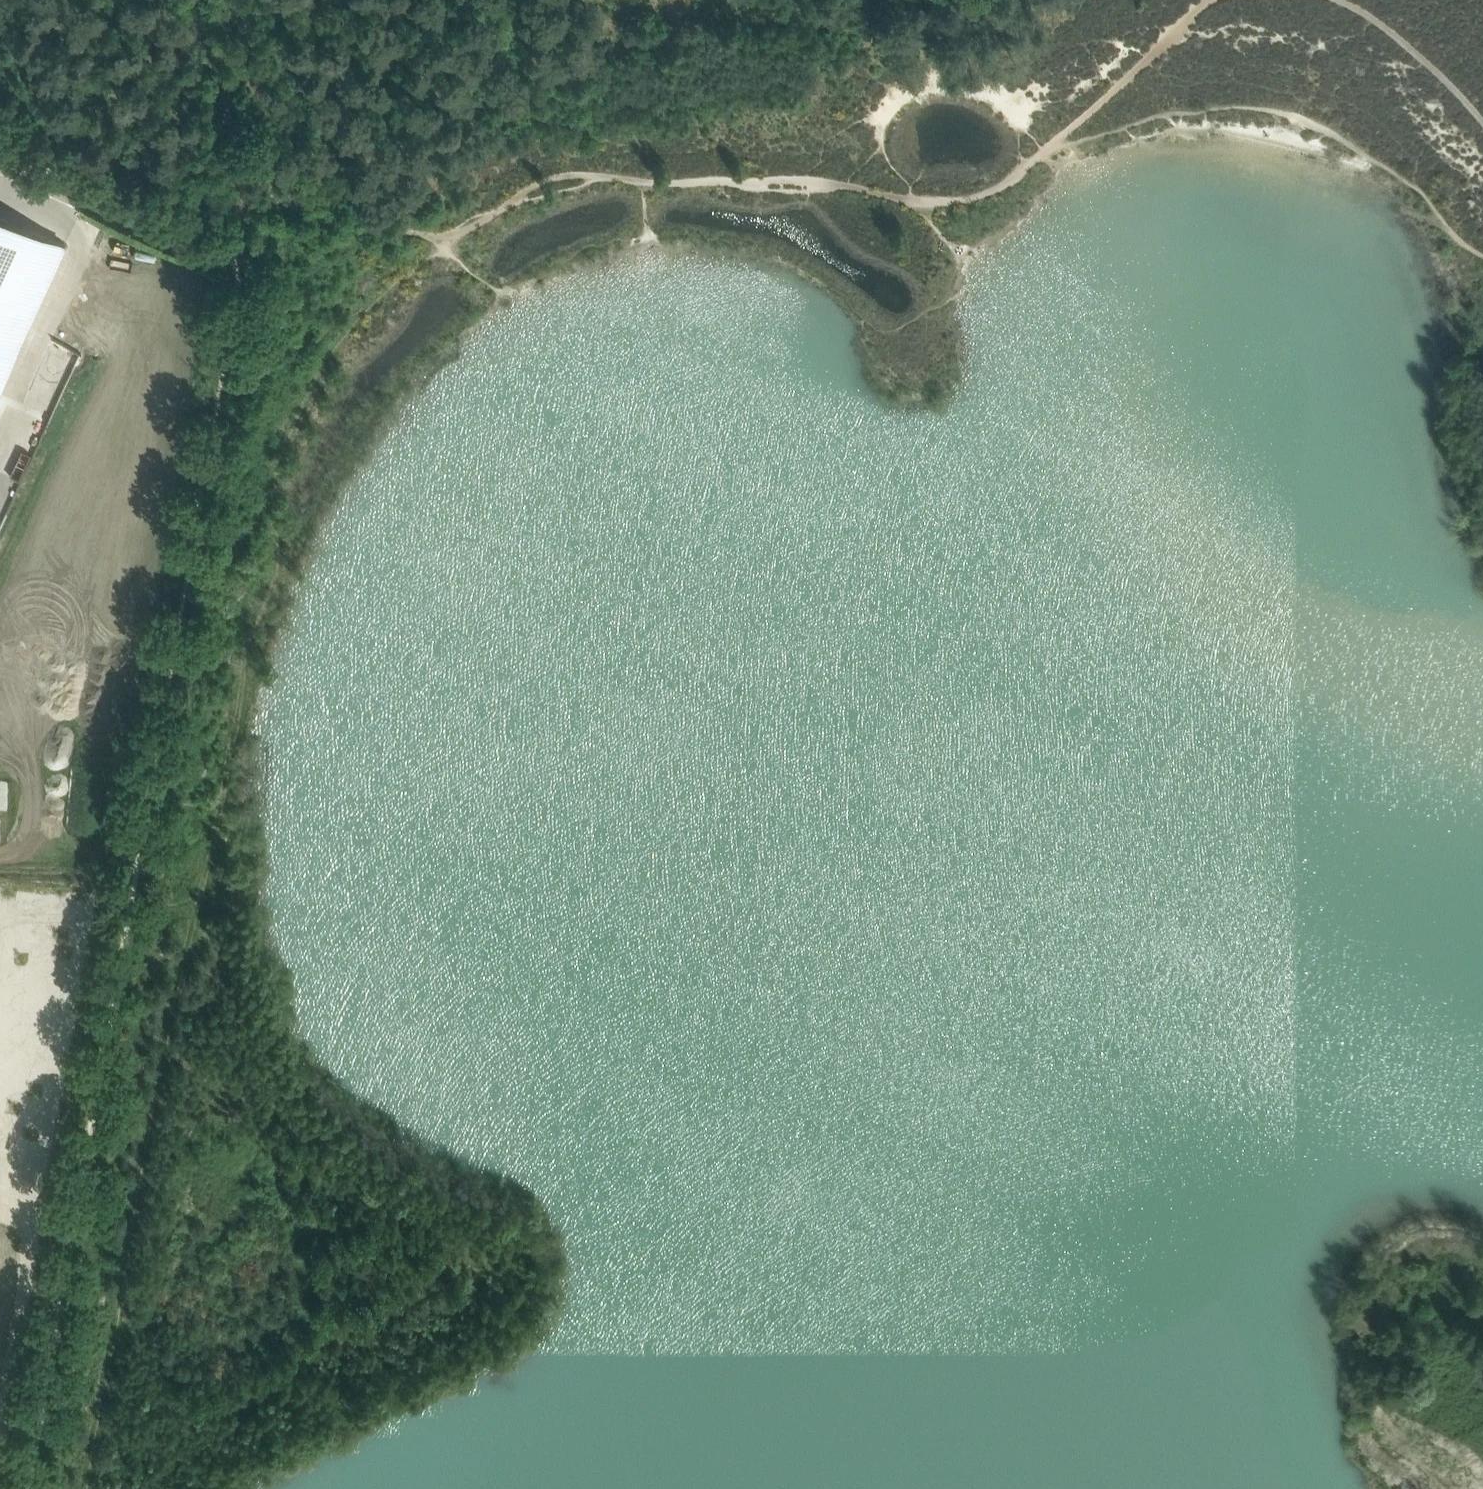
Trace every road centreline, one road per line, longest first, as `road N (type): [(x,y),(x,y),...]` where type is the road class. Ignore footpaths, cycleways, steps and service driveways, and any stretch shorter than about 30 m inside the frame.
road 1 (track): [(236,192),(331,220),(437,237),(549,183),(595,176),(985,195),(1208,0)]
road 2 (track): [(197,0),(236,192)]
road 3 (track): [(1341,0),(1423,56),(1482,128)]

